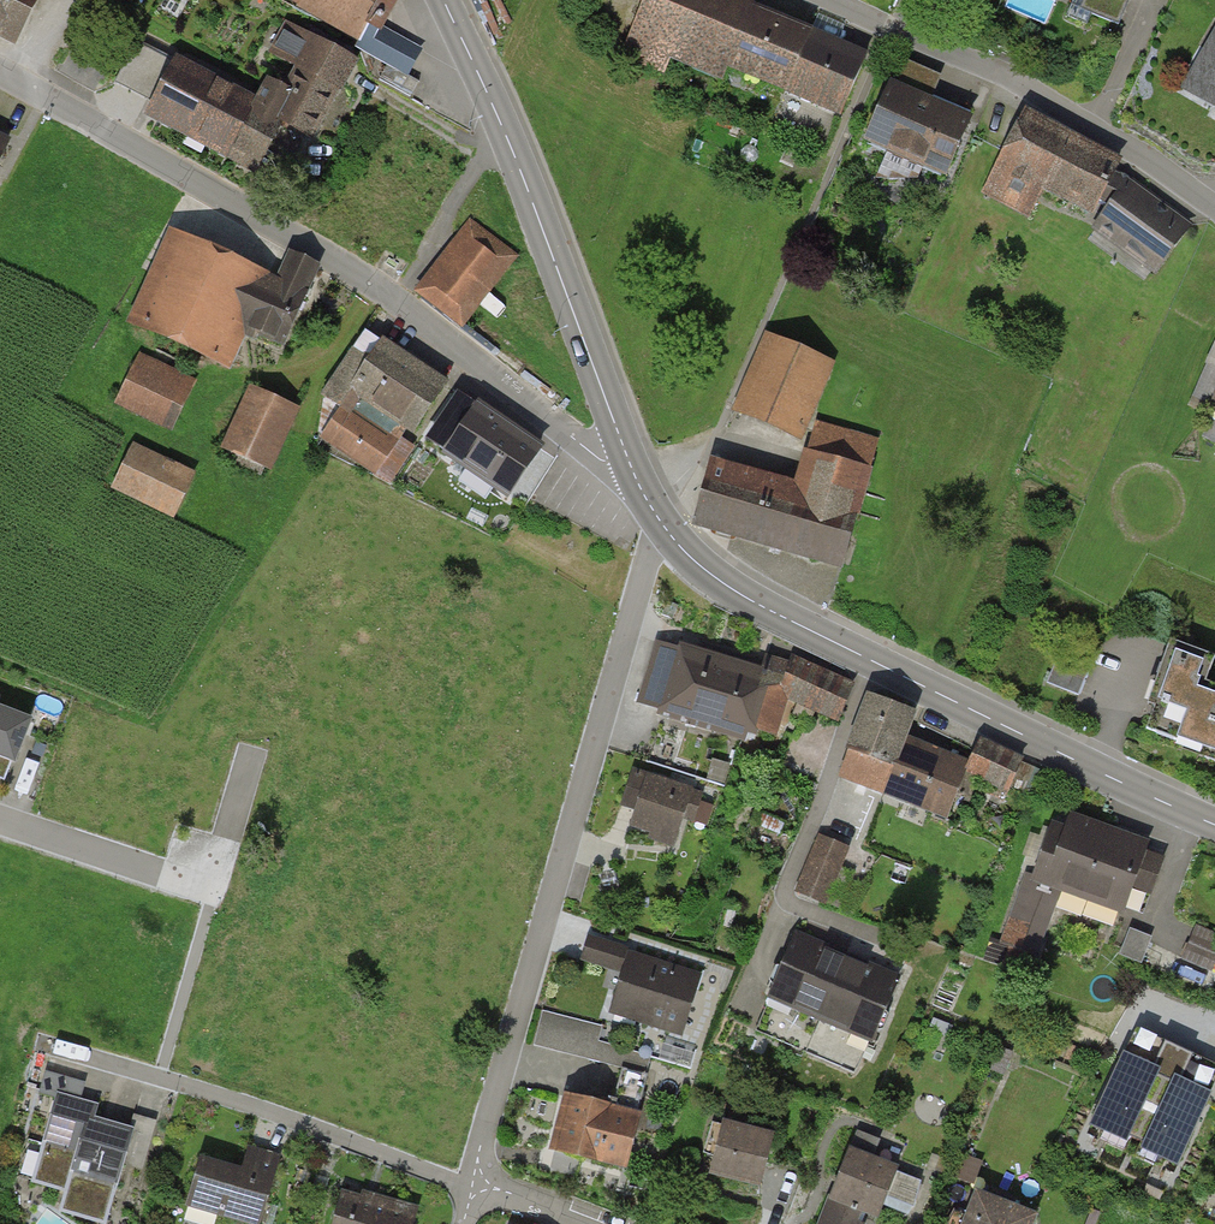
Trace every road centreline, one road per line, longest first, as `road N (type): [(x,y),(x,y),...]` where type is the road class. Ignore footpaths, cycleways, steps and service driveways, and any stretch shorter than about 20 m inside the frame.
road 1 (residential): [(628,458),(602,461),(390,298),(0,71)]
road 2 (residential): [(664,527),(629,623),(476,1163),(479,1184)]
road 3 (tertiary): [(664,527),(751,600),(1214,824)]
road 4 (tertiary): [(444,0),(524,180),(628,458)]
road 5 (residential): [(479,1184),(36,1040)]
road 6 (residential): [(833,0),(1002,74),(1214,203)]
road 7 (residential): [(0,819),(212,888)]

